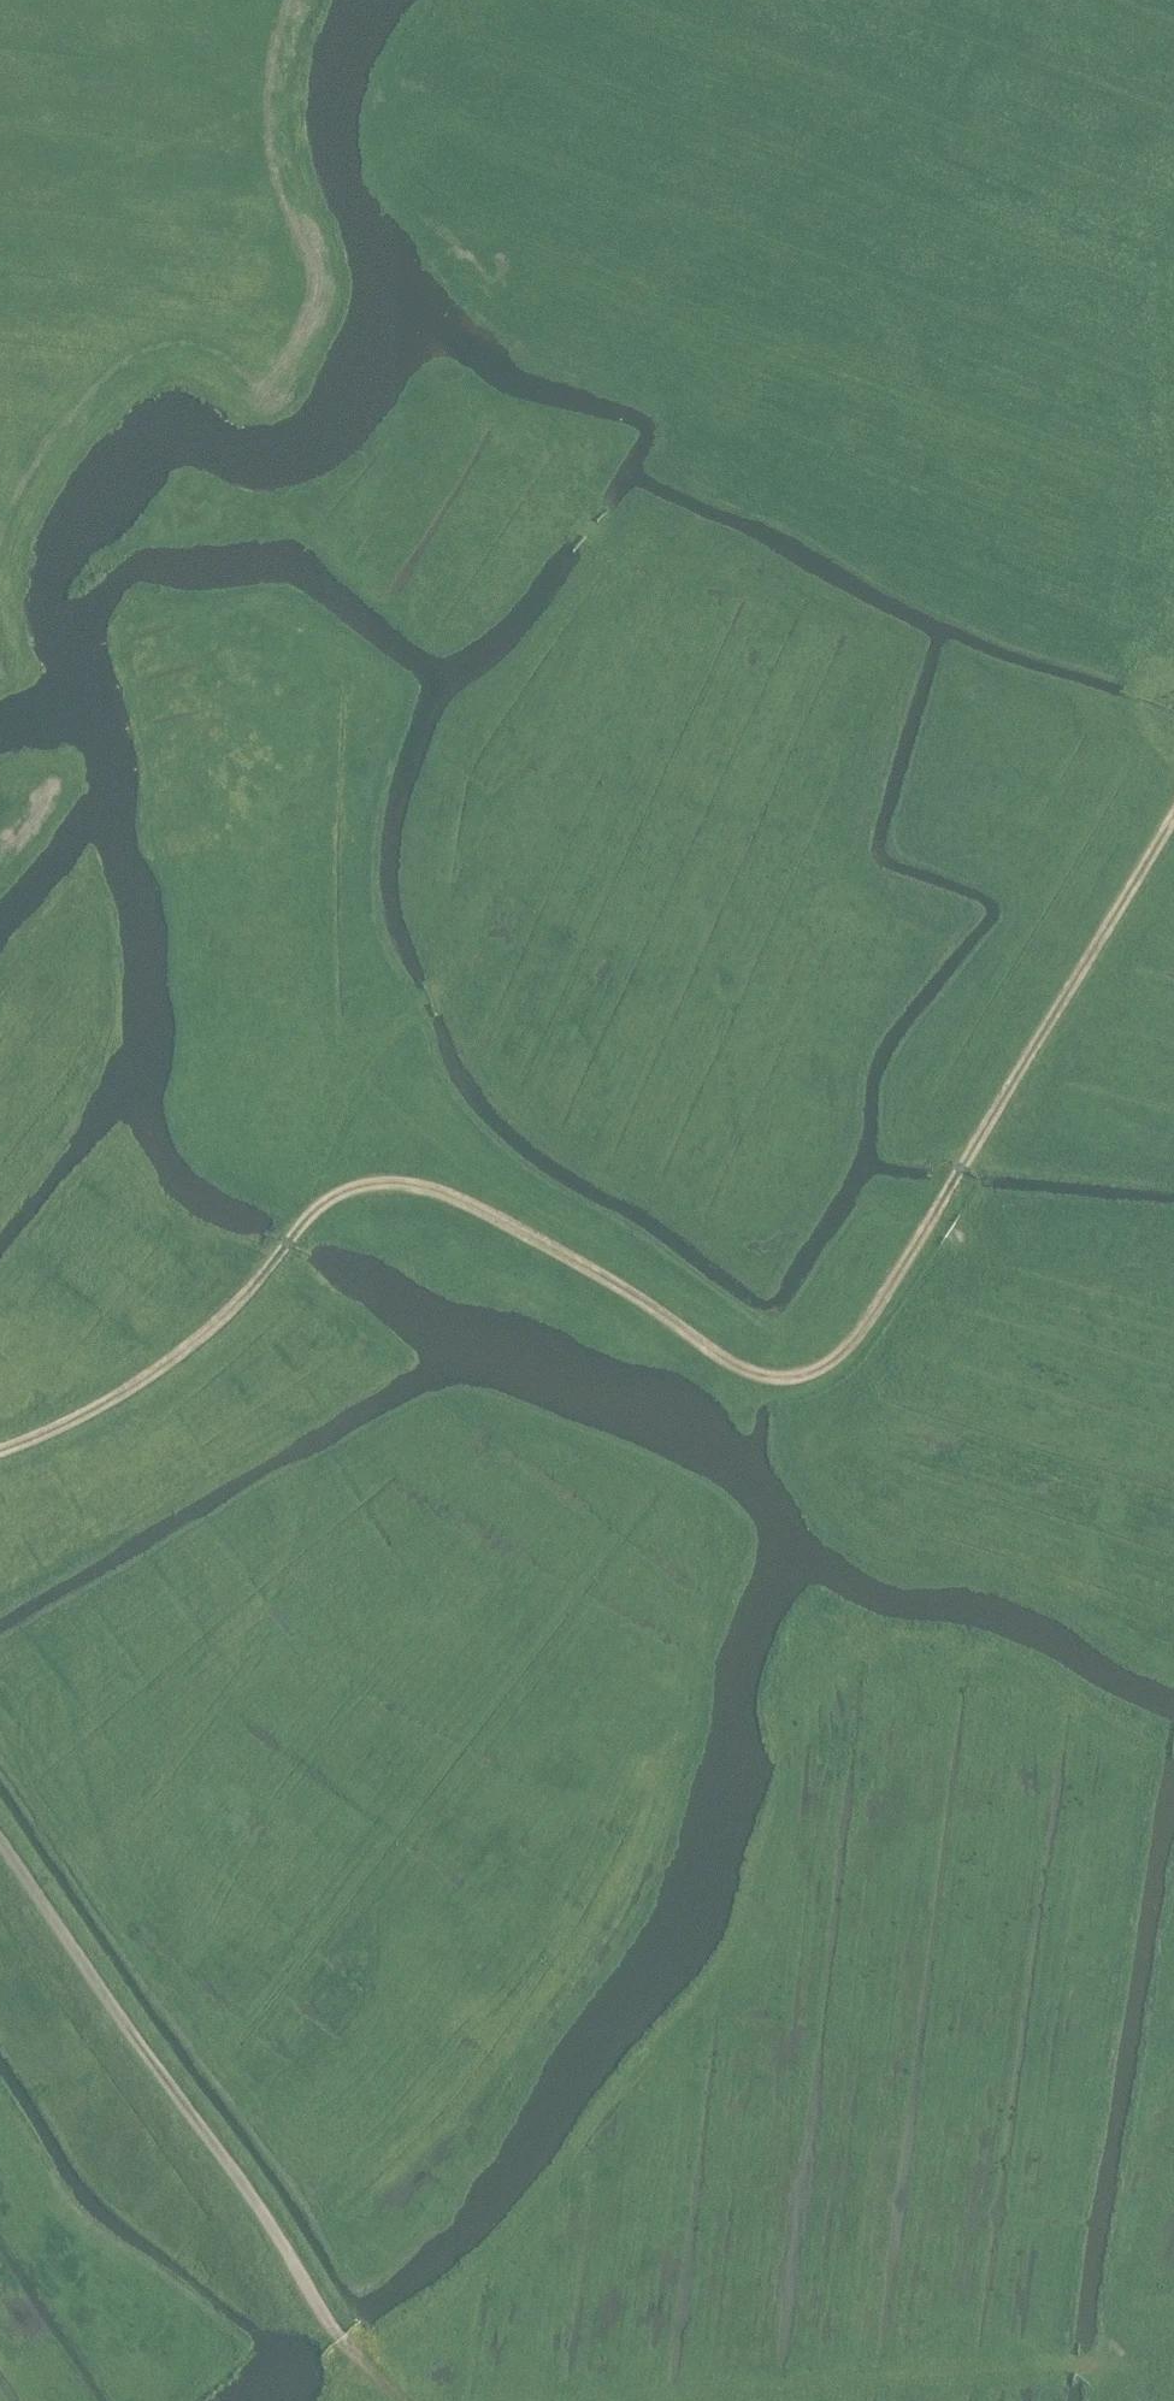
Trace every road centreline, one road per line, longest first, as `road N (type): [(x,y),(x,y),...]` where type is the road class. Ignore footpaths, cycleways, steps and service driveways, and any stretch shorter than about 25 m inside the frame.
road 1 (track): [(1173,818),(939,1209),(829,1360),(784,1378),(737,1367),(588,1264),(435,1189),(354,1189),(307,1217),(169,1359),(0,1449)]
road 2 (track): [(401,2400),(346,2349),(268,2221),(0,1840)]
road 3 (track): [(1157,650),(1146,722),(1173,760)]

